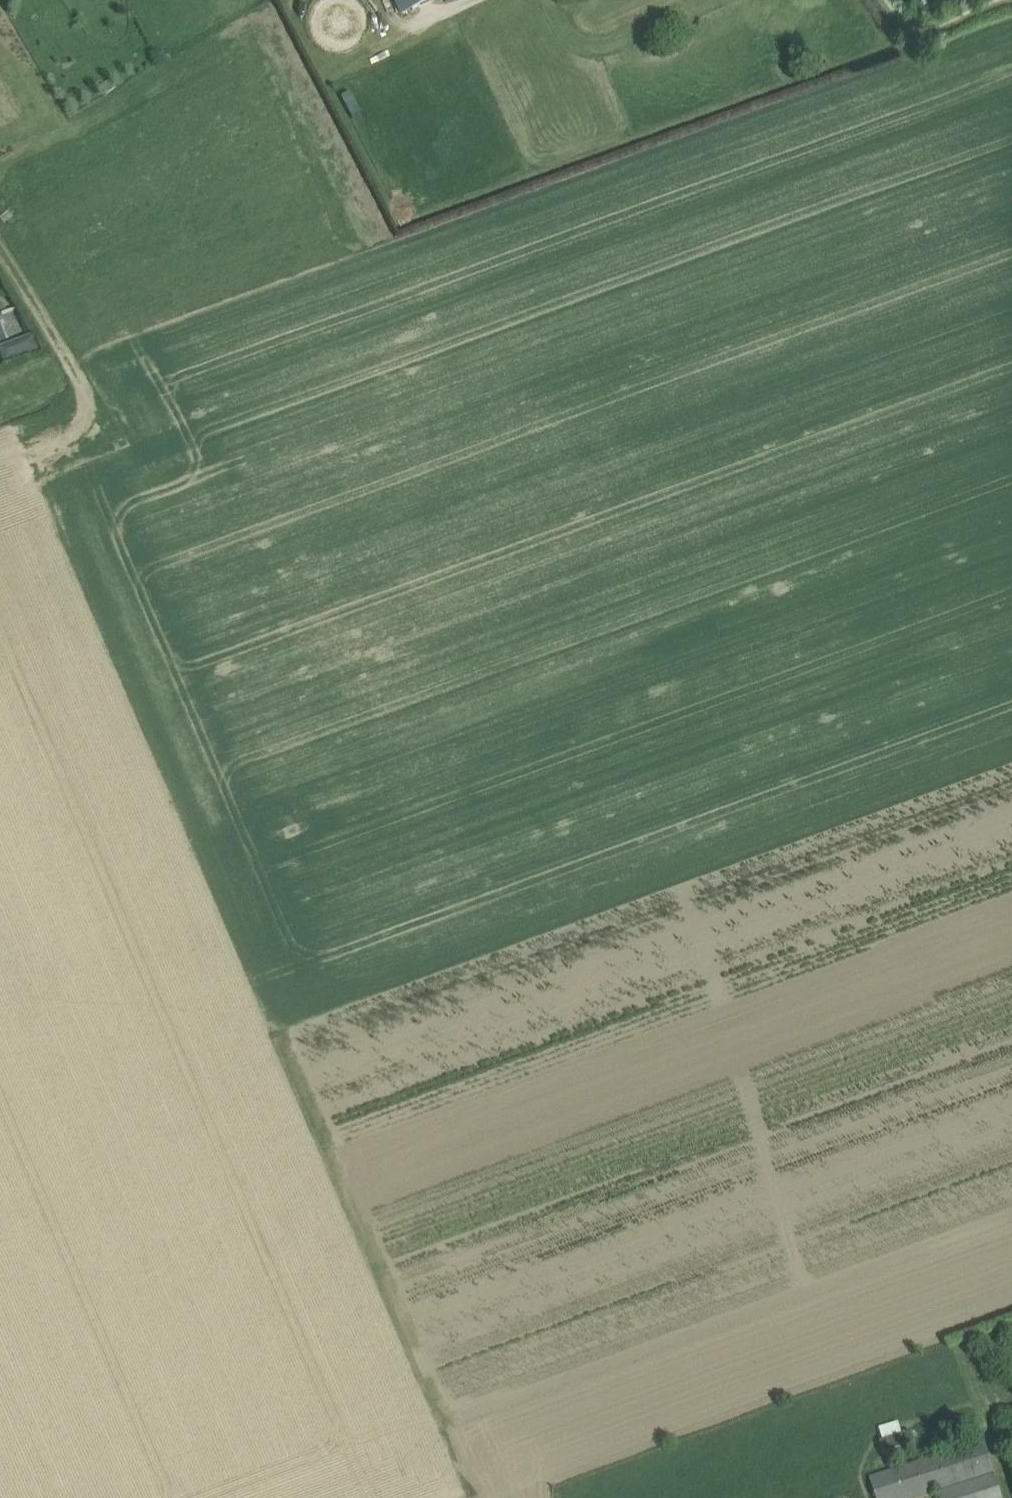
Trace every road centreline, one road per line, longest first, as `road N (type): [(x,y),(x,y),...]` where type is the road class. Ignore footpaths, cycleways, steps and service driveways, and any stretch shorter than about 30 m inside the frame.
road 1 (track): [(78,389),(0,237)]

